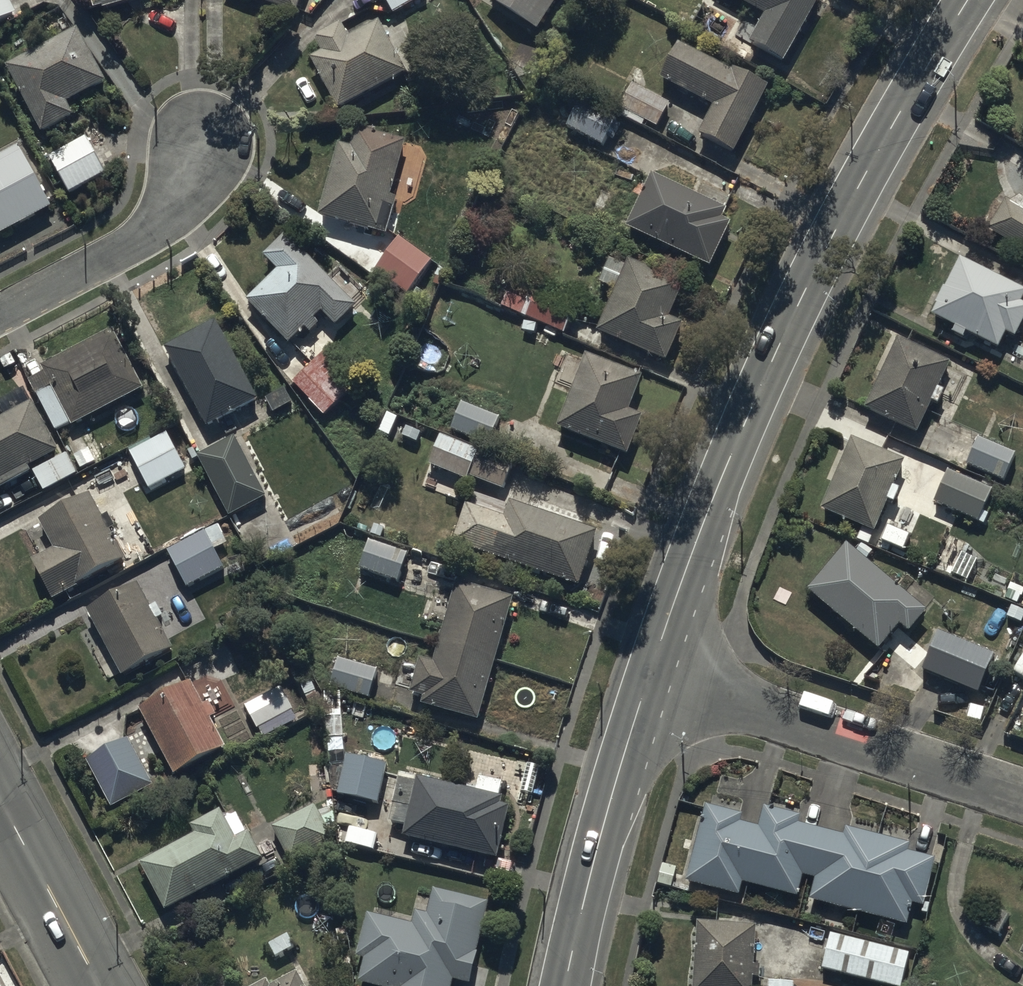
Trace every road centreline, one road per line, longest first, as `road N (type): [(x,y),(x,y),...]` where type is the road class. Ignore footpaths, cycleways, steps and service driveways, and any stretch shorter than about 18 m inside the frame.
road 1 (secondary): [(968,0),(873,161),(769,365),(650,675)]
road 2 (residential): [(650,675),(1022,797)]
road 3 (secondary): [(650,675),(566,985)]
road 4 (residential): [(0,311),(165,222),(216,121)]
road 5 (tertiary): [(98,985),(0,801)]

